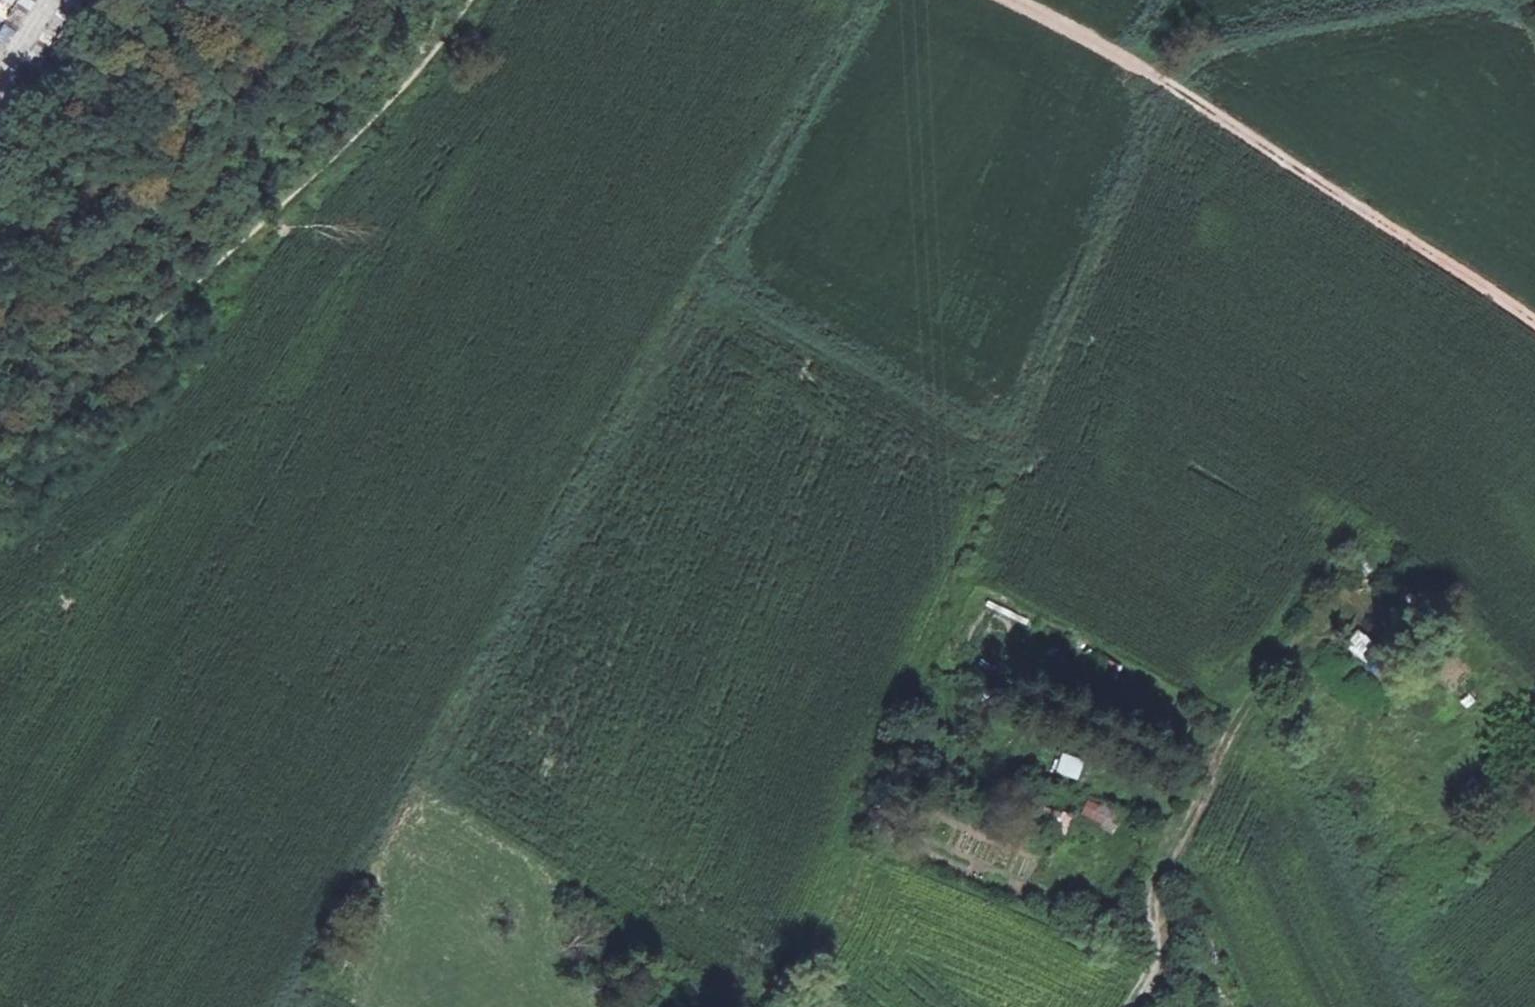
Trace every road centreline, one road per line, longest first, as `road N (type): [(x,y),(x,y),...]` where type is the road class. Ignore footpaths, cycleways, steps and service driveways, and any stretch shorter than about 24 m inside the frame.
road 1 (track): [(1012,0),(1135,61),(1534,319)]

